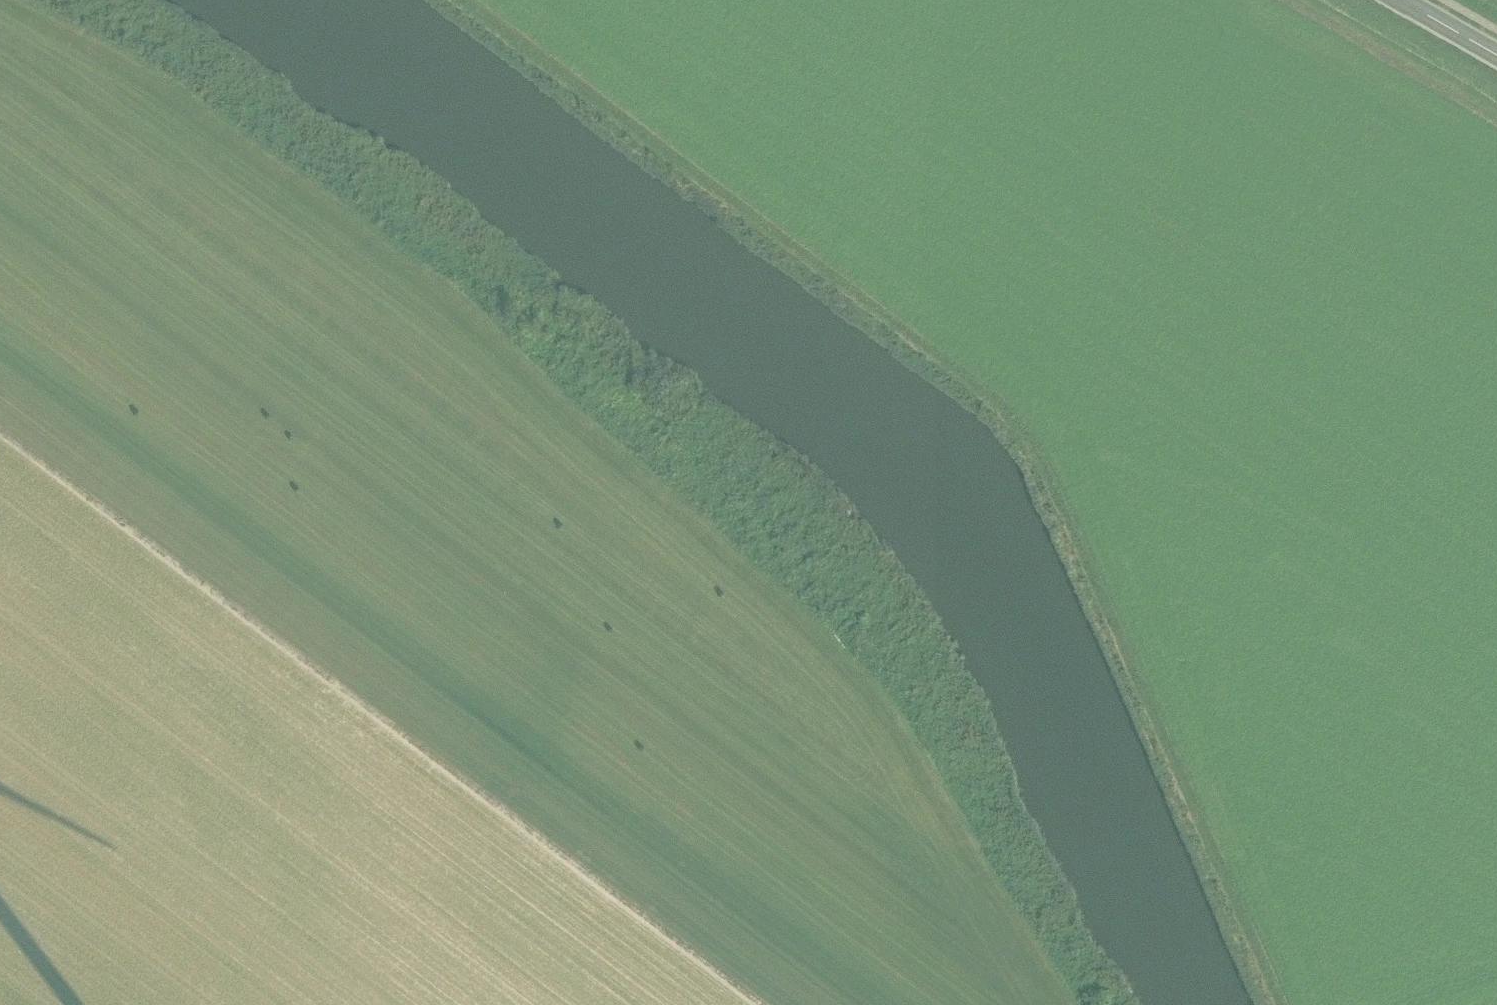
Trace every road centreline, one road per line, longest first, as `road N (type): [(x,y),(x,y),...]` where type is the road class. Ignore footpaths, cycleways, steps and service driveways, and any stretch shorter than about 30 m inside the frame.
road 1 (secondary): [(1496,65),(1384,0)]

